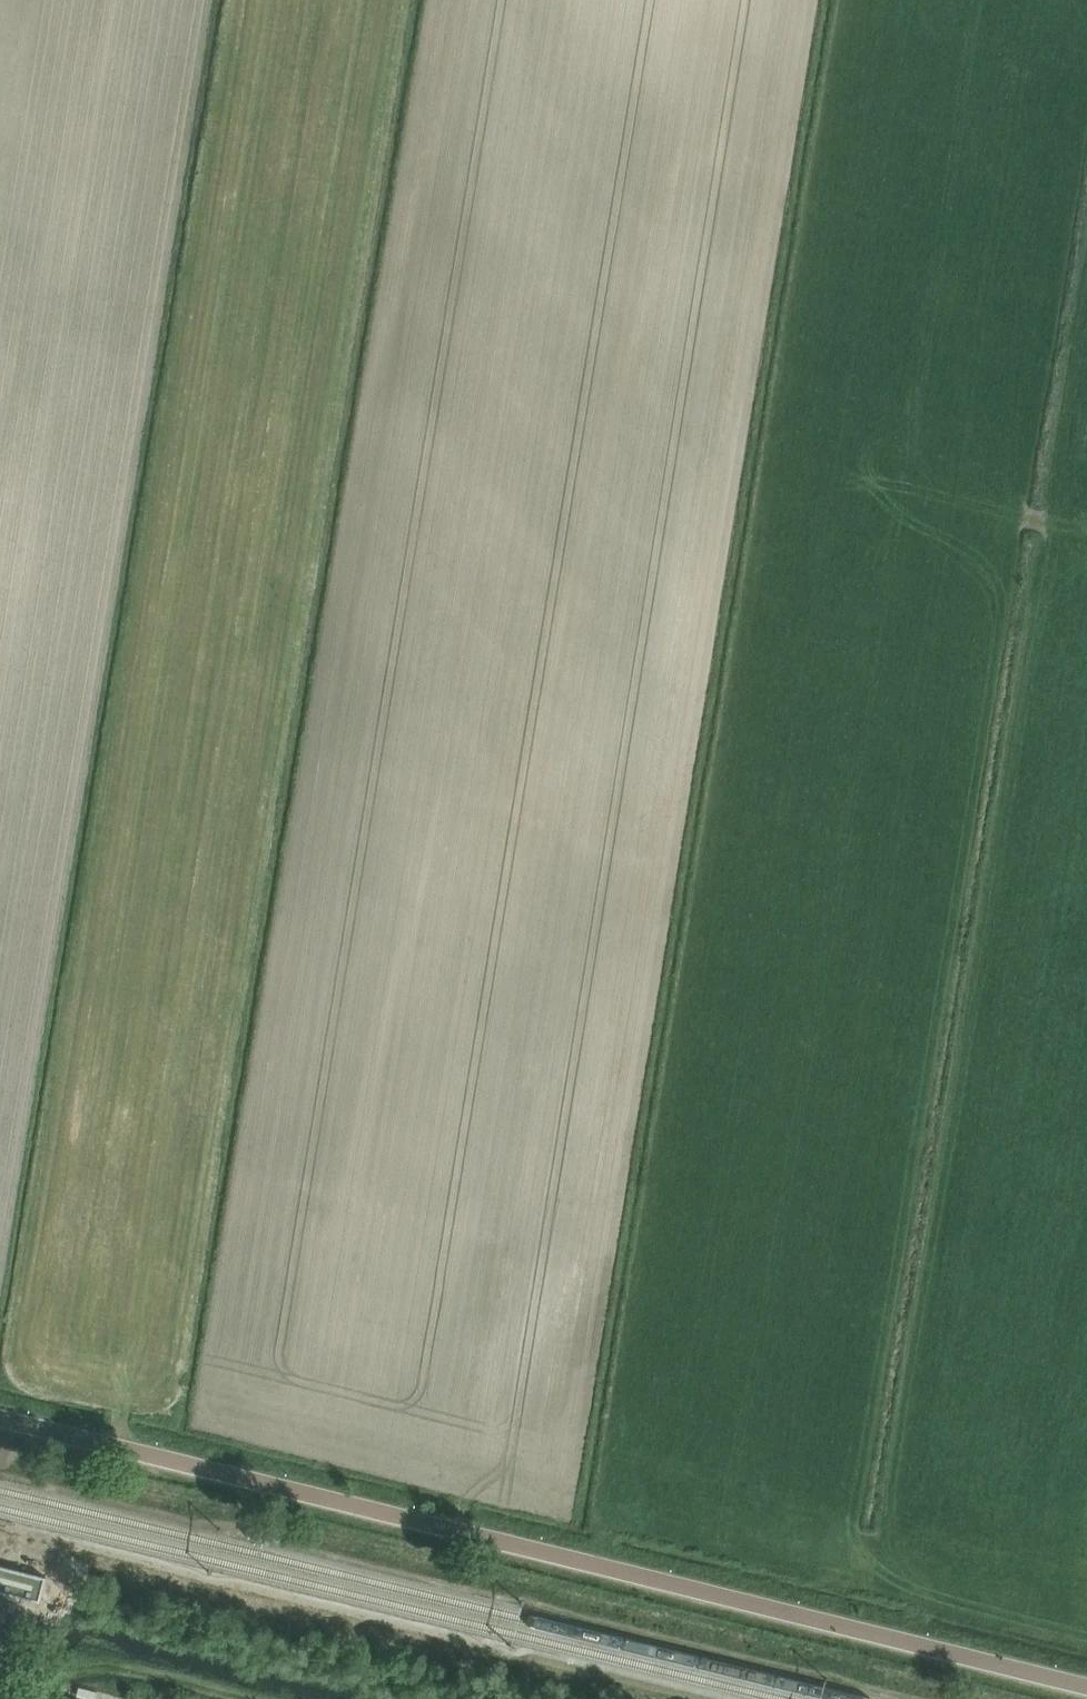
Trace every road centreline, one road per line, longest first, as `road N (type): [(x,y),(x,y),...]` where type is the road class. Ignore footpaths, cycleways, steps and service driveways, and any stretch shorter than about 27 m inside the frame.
road 1 (unclassified): [(1086,1685),(0,1418)]

